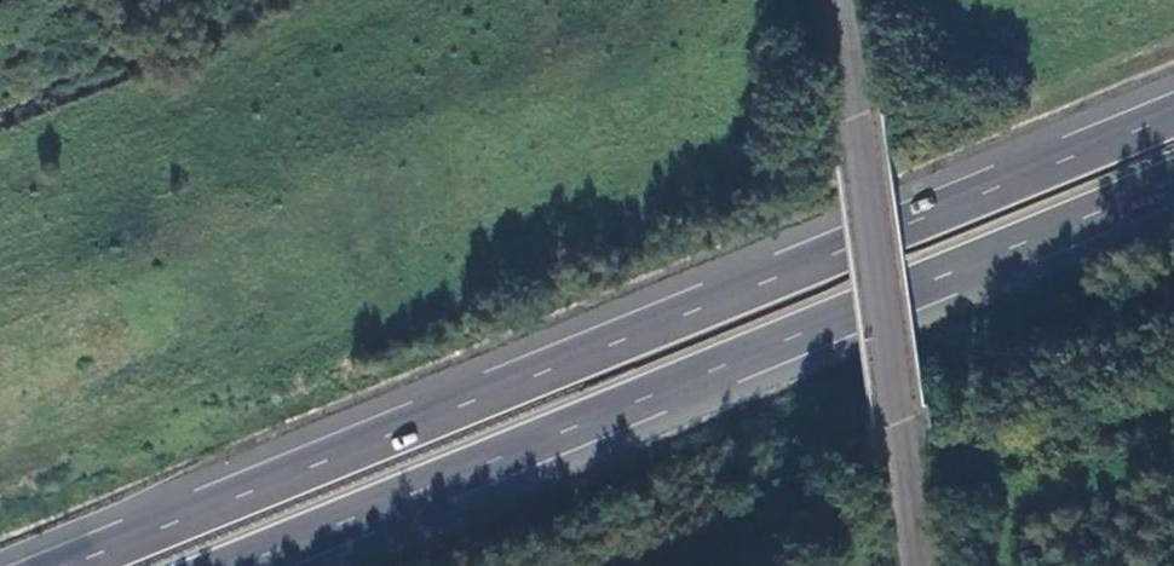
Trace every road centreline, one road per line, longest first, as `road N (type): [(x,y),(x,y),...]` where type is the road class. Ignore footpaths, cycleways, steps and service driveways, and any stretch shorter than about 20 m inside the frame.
road 1 (motorway): [(1173,118),(73,565)]
road 2 (motorway): [(238,565),(1173,179)]
road 3 (unclassified): [(916,565),(835,0)]

